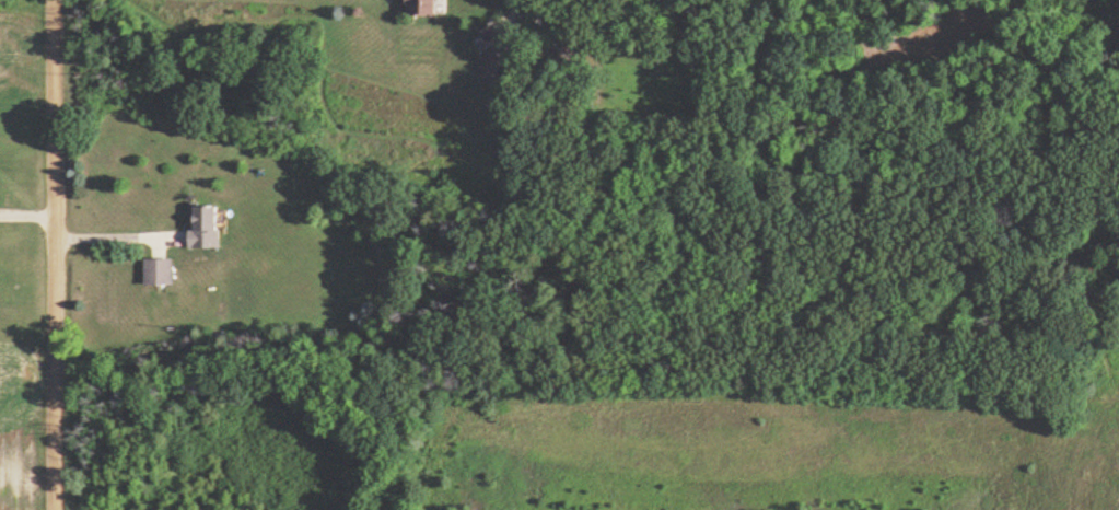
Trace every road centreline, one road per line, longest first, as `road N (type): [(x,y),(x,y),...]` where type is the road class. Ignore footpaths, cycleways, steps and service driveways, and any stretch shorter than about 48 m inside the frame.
road 1 (residential): [(55,509),(52,0)]

